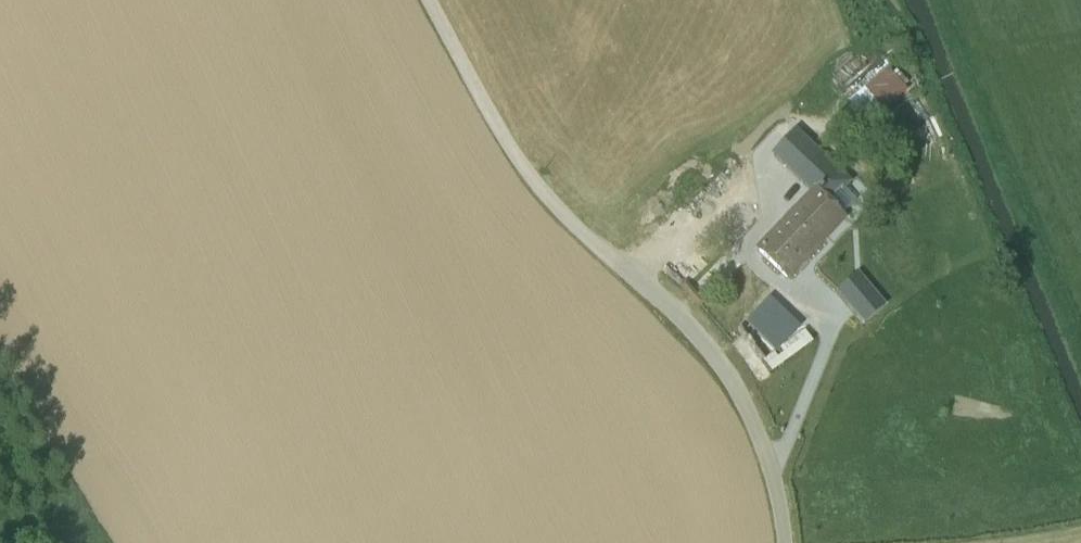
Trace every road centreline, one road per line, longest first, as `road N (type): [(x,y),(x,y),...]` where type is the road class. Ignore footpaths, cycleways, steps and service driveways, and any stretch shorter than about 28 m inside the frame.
road 1 (residential): [(789,542),(761,416),(739,372),(691,313),(568,223),(507,137),(431,0)]

